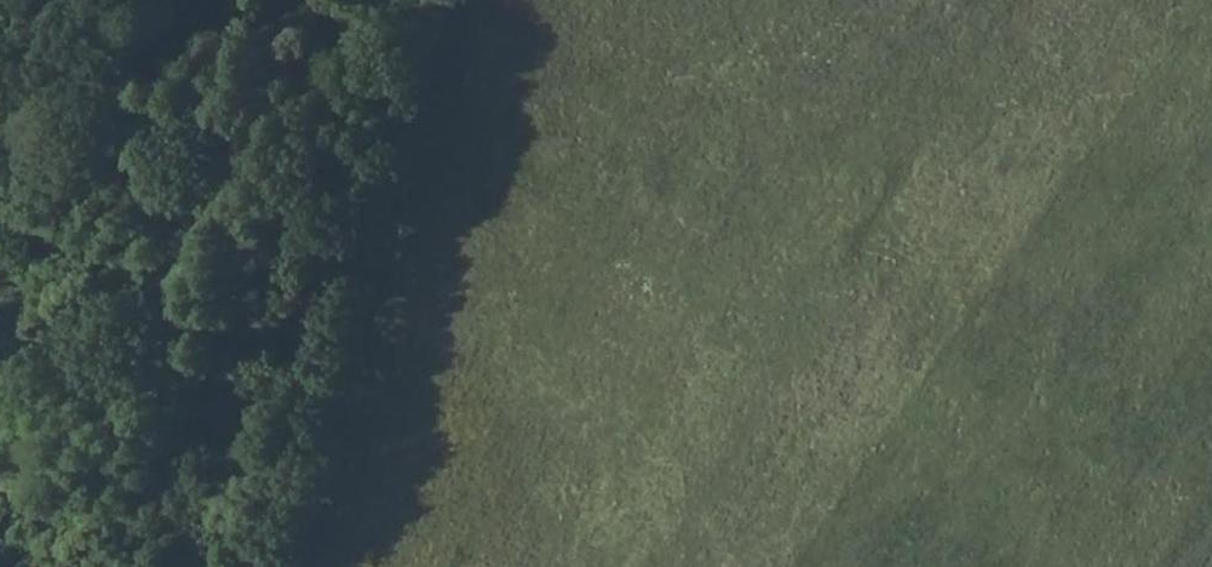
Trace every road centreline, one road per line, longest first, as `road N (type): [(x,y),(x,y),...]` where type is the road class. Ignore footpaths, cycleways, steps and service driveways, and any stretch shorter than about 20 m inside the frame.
road 1 (track): [(290,566),(336,460),(397,159),(424,61),(453,0)]

